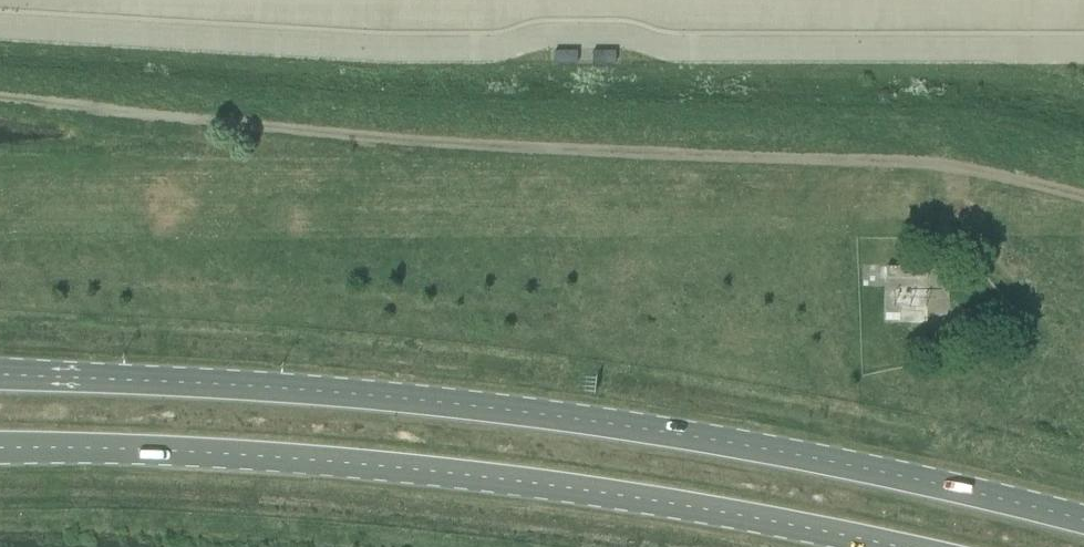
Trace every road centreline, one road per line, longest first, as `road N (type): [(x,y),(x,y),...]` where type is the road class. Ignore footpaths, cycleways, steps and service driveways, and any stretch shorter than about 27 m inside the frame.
road 1 (primary): [(1083,523),(795,459),(527,419),(0,376)]
road 2 (track): [(1083,198),(941,163),(417,148),(0,102)]
road 3 (primary): [(0,453),(154,454),(491,483),(879,546)]

